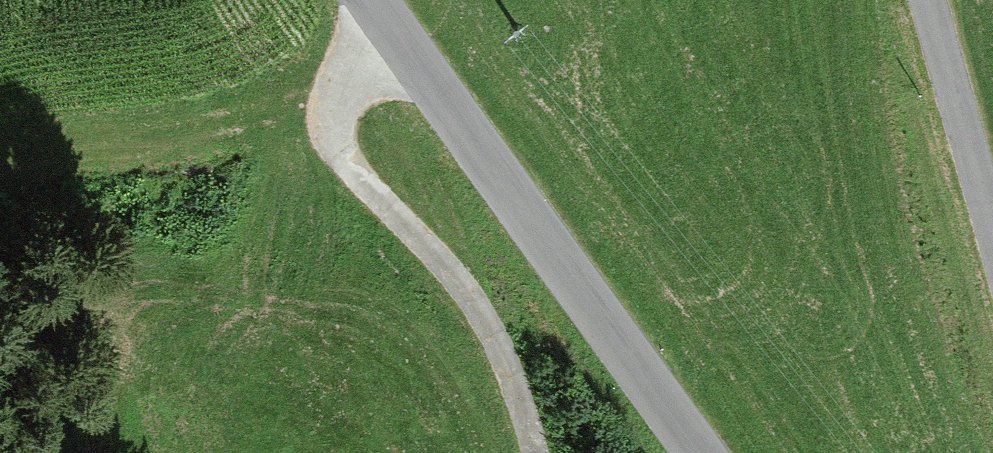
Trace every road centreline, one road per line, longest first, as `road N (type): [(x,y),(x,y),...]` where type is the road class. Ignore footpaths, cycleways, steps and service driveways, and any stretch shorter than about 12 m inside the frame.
road 1 (tertiary): [(370,0),(688,452)]
road 2 (track): [(495,452),(467,361),(302,125),(383,21)]
road 3 (unclassified): [(992,229),(930,0)]

